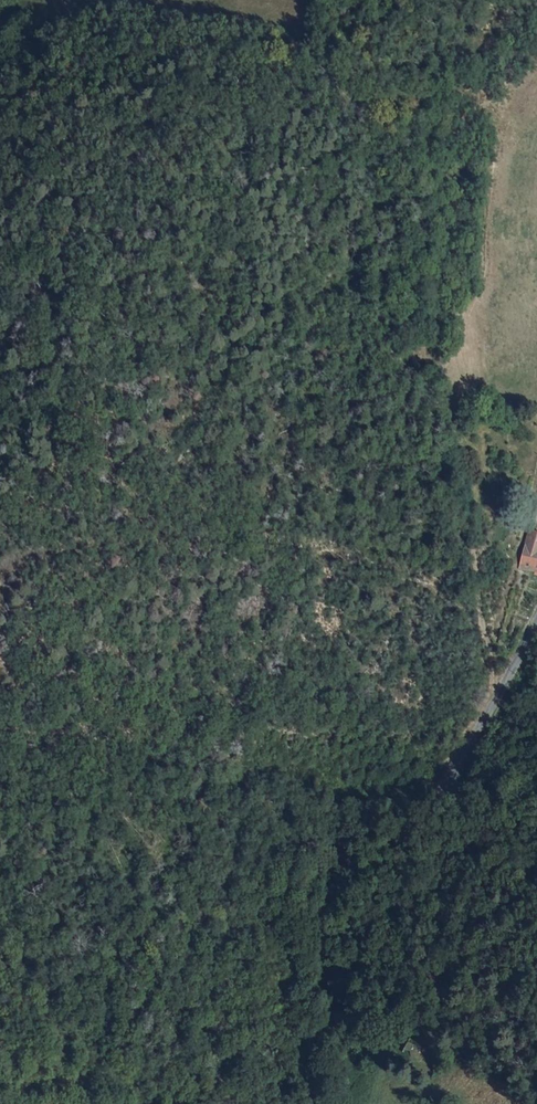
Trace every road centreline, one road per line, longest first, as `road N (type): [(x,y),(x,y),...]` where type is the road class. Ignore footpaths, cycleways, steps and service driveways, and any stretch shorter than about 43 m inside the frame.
road 1 (tertiary): [(536,791),(462,811),(443,793),(536,620)]

